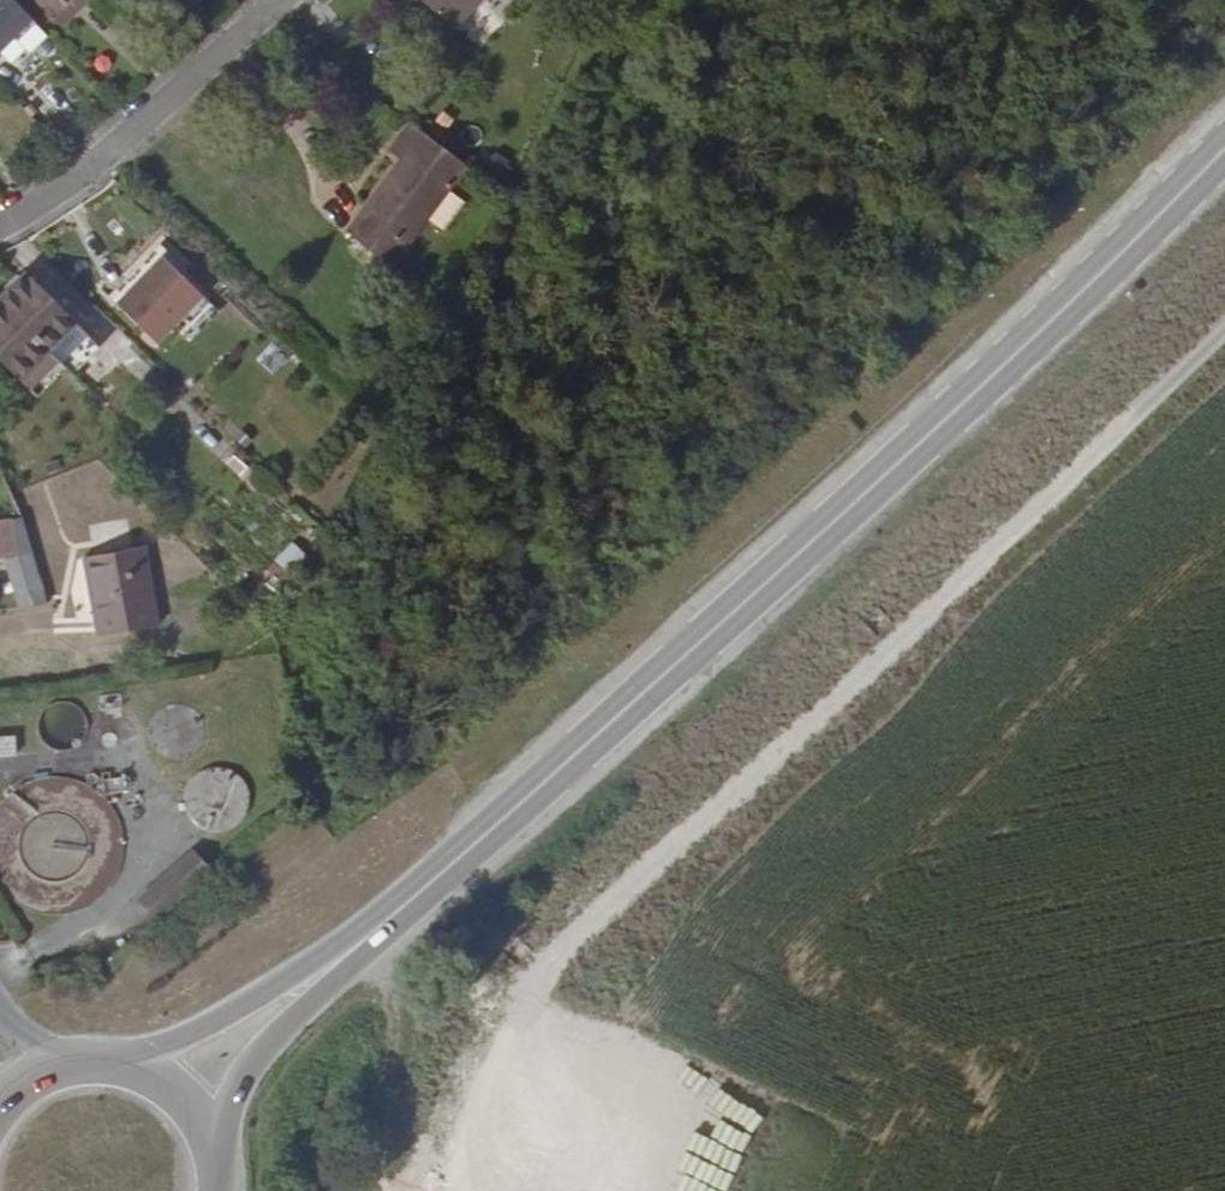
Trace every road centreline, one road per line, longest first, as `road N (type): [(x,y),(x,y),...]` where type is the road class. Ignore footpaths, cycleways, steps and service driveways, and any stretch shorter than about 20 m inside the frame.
road 1 (track): [(1224,335),(561,955),(483,1088),(465,1190)]
road 2 (secondary): [(1224,149),(609,725)]
road 3 (secondary): [(220,1159),(280,1033),(609,725)]
road 4 (secondary): [(609,725),(313,972),(143,1072)]
road 5 (residential): [(0,224),(83,174),(283,0)]

